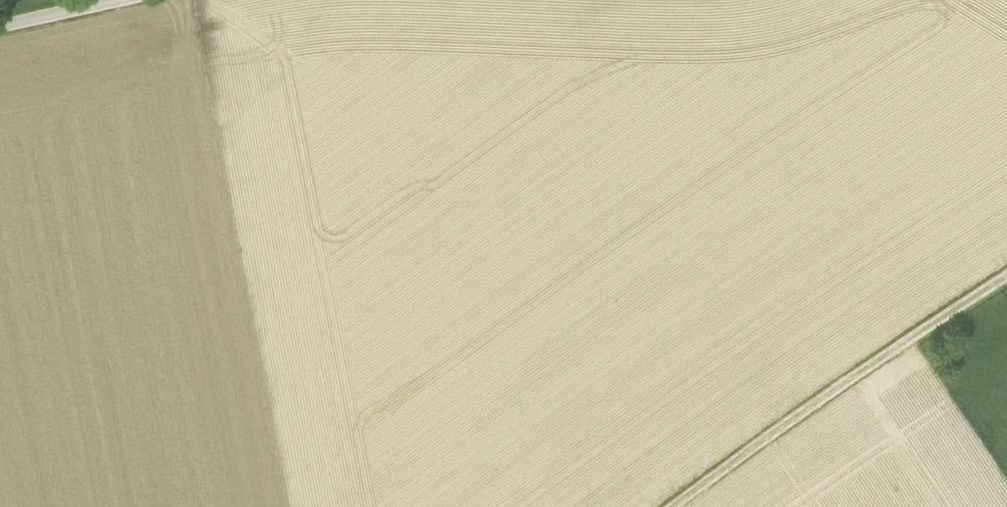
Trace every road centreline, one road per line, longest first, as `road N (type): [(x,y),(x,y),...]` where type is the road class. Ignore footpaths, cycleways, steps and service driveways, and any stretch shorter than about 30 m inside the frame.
road 1 (track): [(1006,278),(676,506)]

